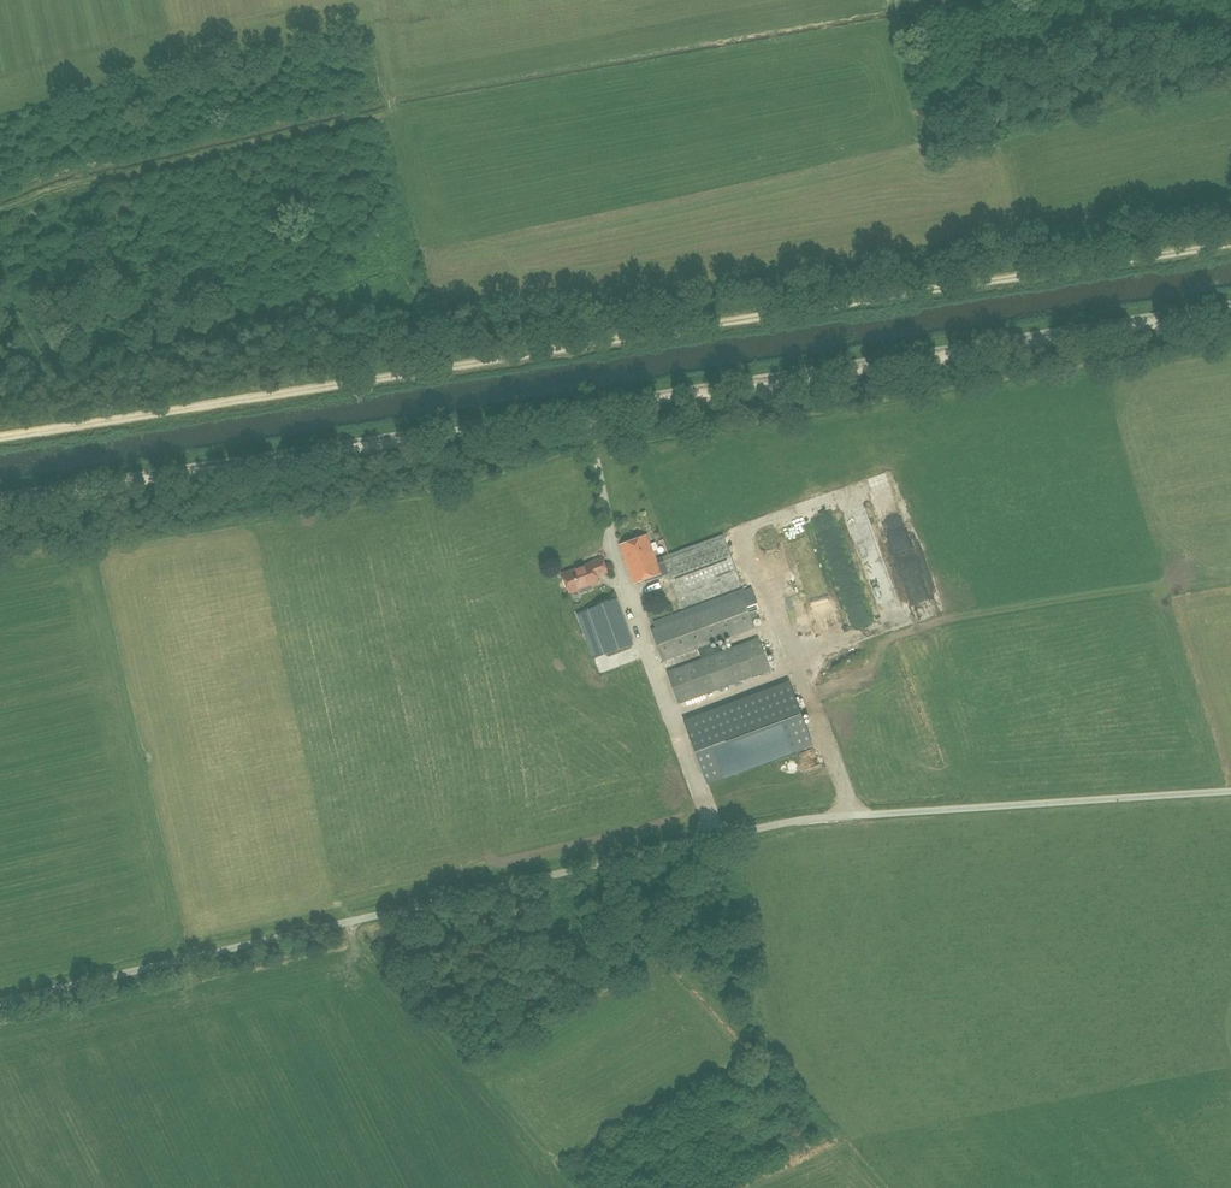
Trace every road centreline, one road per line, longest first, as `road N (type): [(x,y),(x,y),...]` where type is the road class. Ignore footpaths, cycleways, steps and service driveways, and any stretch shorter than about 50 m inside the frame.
road 1 (track): [(0,436),(1230,243)]
road 2 (track): [(0,502),(1230,311)]
road 3 (track): [(598,863),(805,822),(1230,794)]
road 4 (unclassified): [(0,1002),(598,863)]

